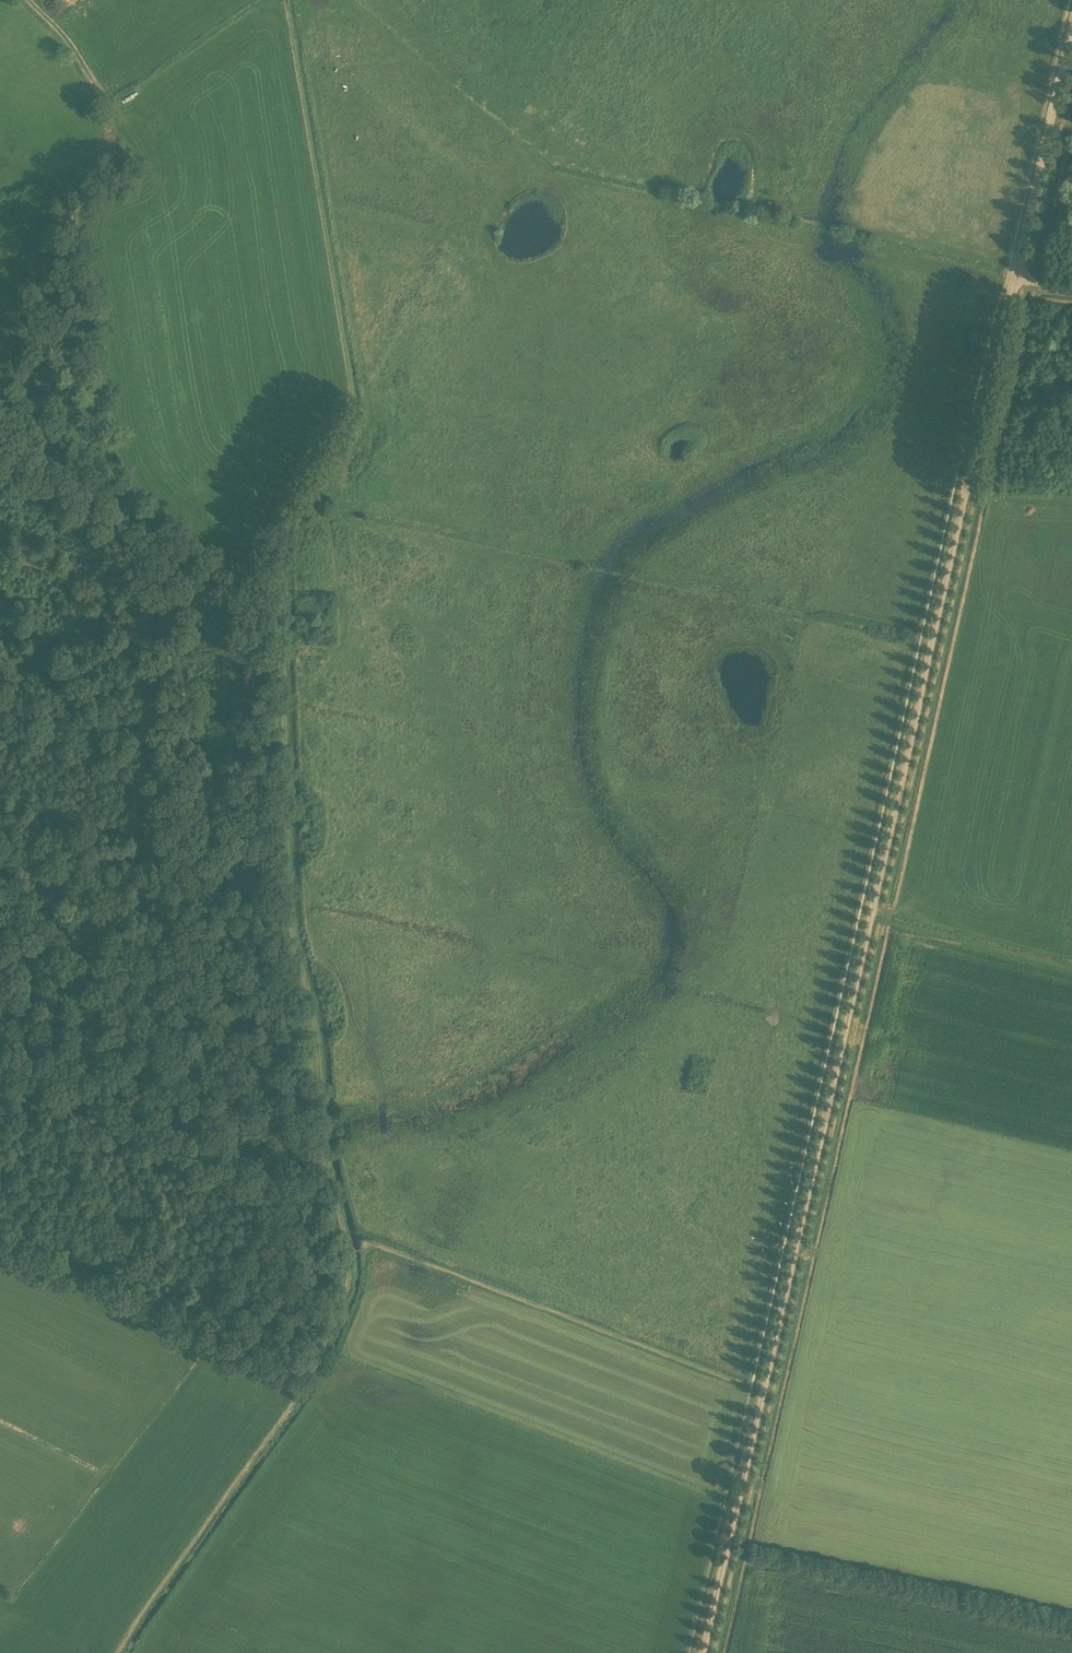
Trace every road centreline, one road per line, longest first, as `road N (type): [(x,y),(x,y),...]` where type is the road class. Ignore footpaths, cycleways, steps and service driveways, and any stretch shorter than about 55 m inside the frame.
road 1 (track): [(762,1390),(1015,277)]
road 2 (track): [(701,1652),(762,1390)]
road 3 (track): [(1015,277),(1071,27)]

